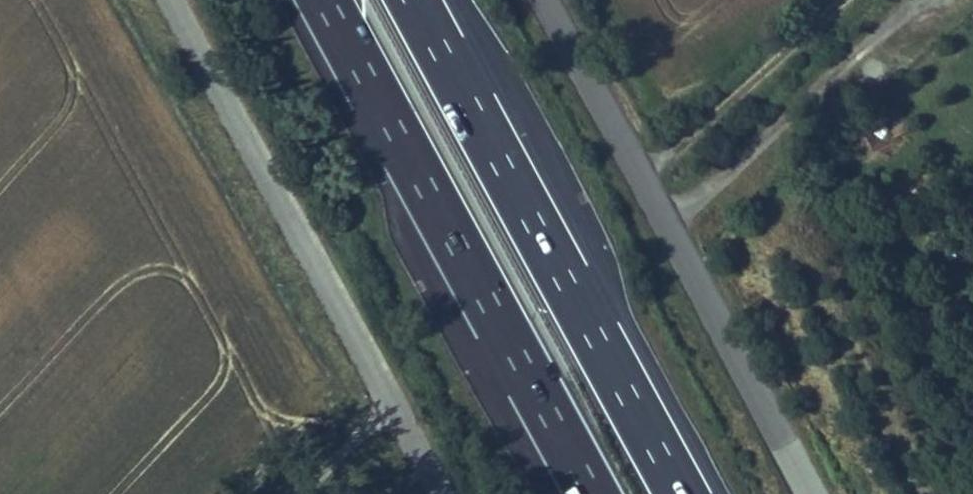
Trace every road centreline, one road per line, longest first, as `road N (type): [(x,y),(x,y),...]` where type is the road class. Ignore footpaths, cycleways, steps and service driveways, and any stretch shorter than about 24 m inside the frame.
road 1 (unclassified): [(312,493),(401,414),(176,0)]
road 2 (motorway): [(681,493),(412,0)]
road 3 (motorway): [(325,0),(592,493)]
road 4 (unclassified): [(547,0),(809,493)]

